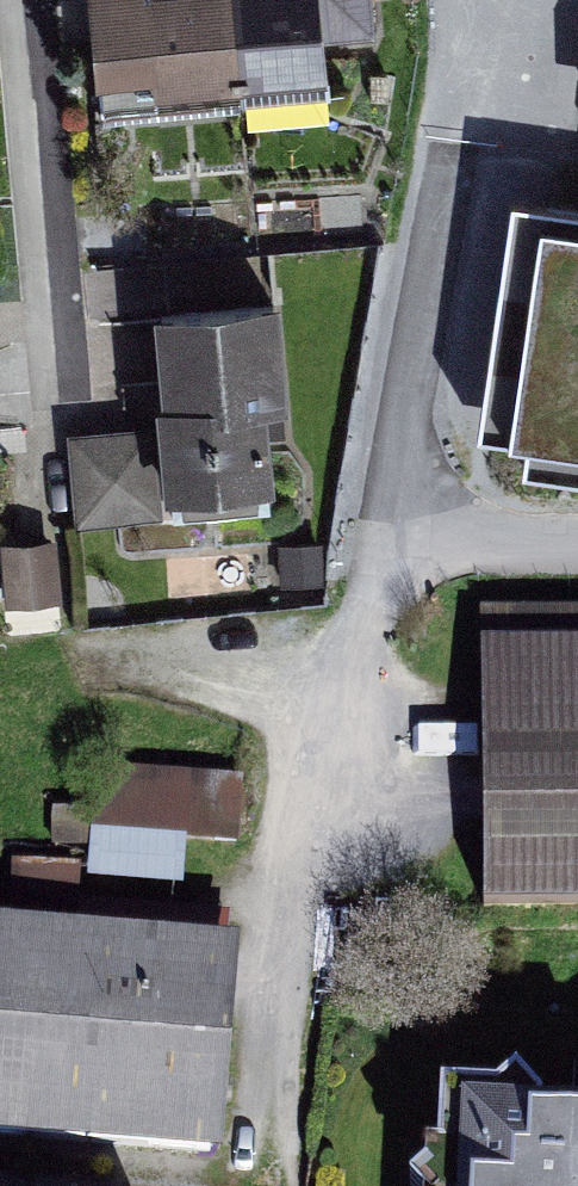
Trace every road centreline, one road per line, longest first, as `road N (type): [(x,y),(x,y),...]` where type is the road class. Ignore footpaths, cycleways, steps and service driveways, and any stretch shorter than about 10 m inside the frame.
road 1 (residential): [(253,1185),(270,1079),(400,542)]
road 2 (residential): [(400,542),(516,0)]
road 3 (residential): [(577,541),(400,542)]

